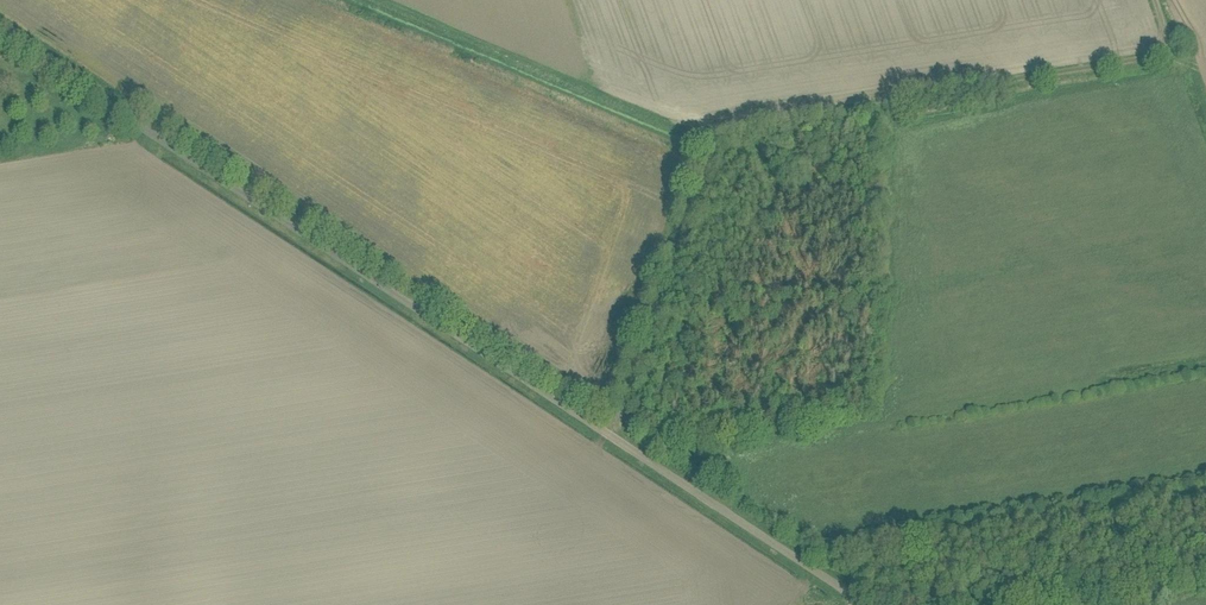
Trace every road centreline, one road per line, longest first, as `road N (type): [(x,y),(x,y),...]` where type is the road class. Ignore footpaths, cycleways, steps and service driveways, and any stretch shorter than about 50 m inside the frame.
road 1 (unclassified): [(866,604),(0,34)]
road 2 (track): [(1151,0),(1170,52),(1101,70),(726,132),(719,150)]
road 3 (track): [(369,0),(719,150)]
road 4 (track): [(719,150),(611,437)]

